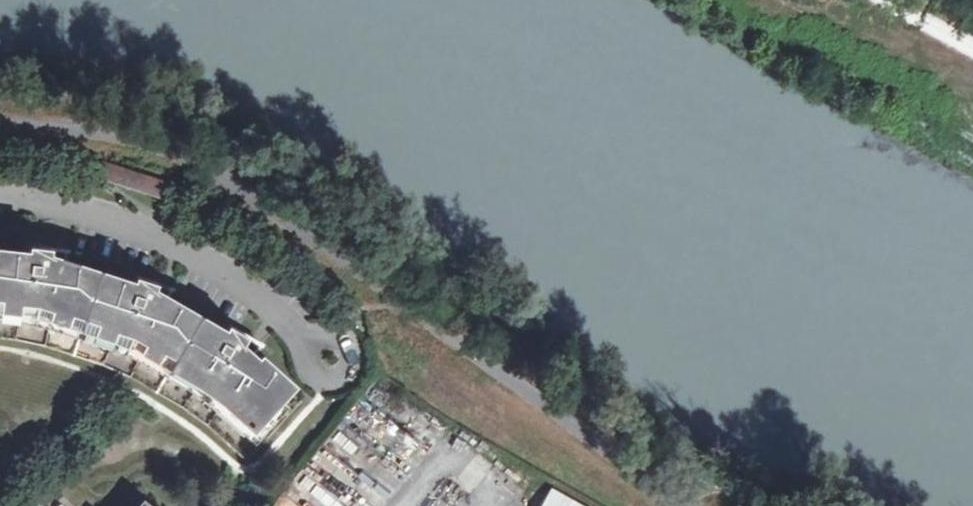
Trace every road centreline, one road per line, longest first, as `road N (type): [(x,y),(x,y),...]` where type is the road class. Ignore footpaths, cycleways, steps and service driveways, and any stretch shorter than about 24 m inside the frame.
road 1 (residential): [(0,197),(141,228),(255,296),(331,360)]

